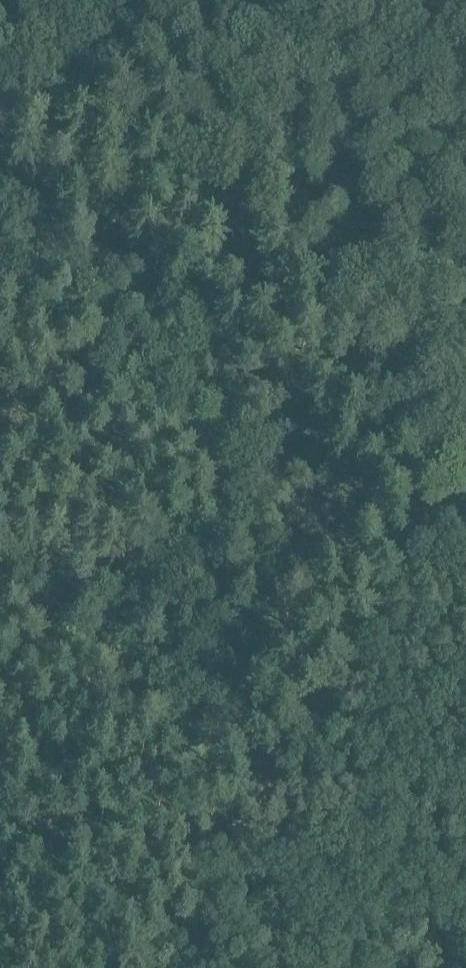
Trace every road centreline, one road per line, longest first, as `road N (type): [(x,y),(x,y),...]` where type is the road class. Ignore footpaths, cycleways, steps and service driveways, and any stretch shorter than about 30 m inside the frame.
road 1 (track): [(465,484),(364,626),(336,693),(314,706),(148,967)]

